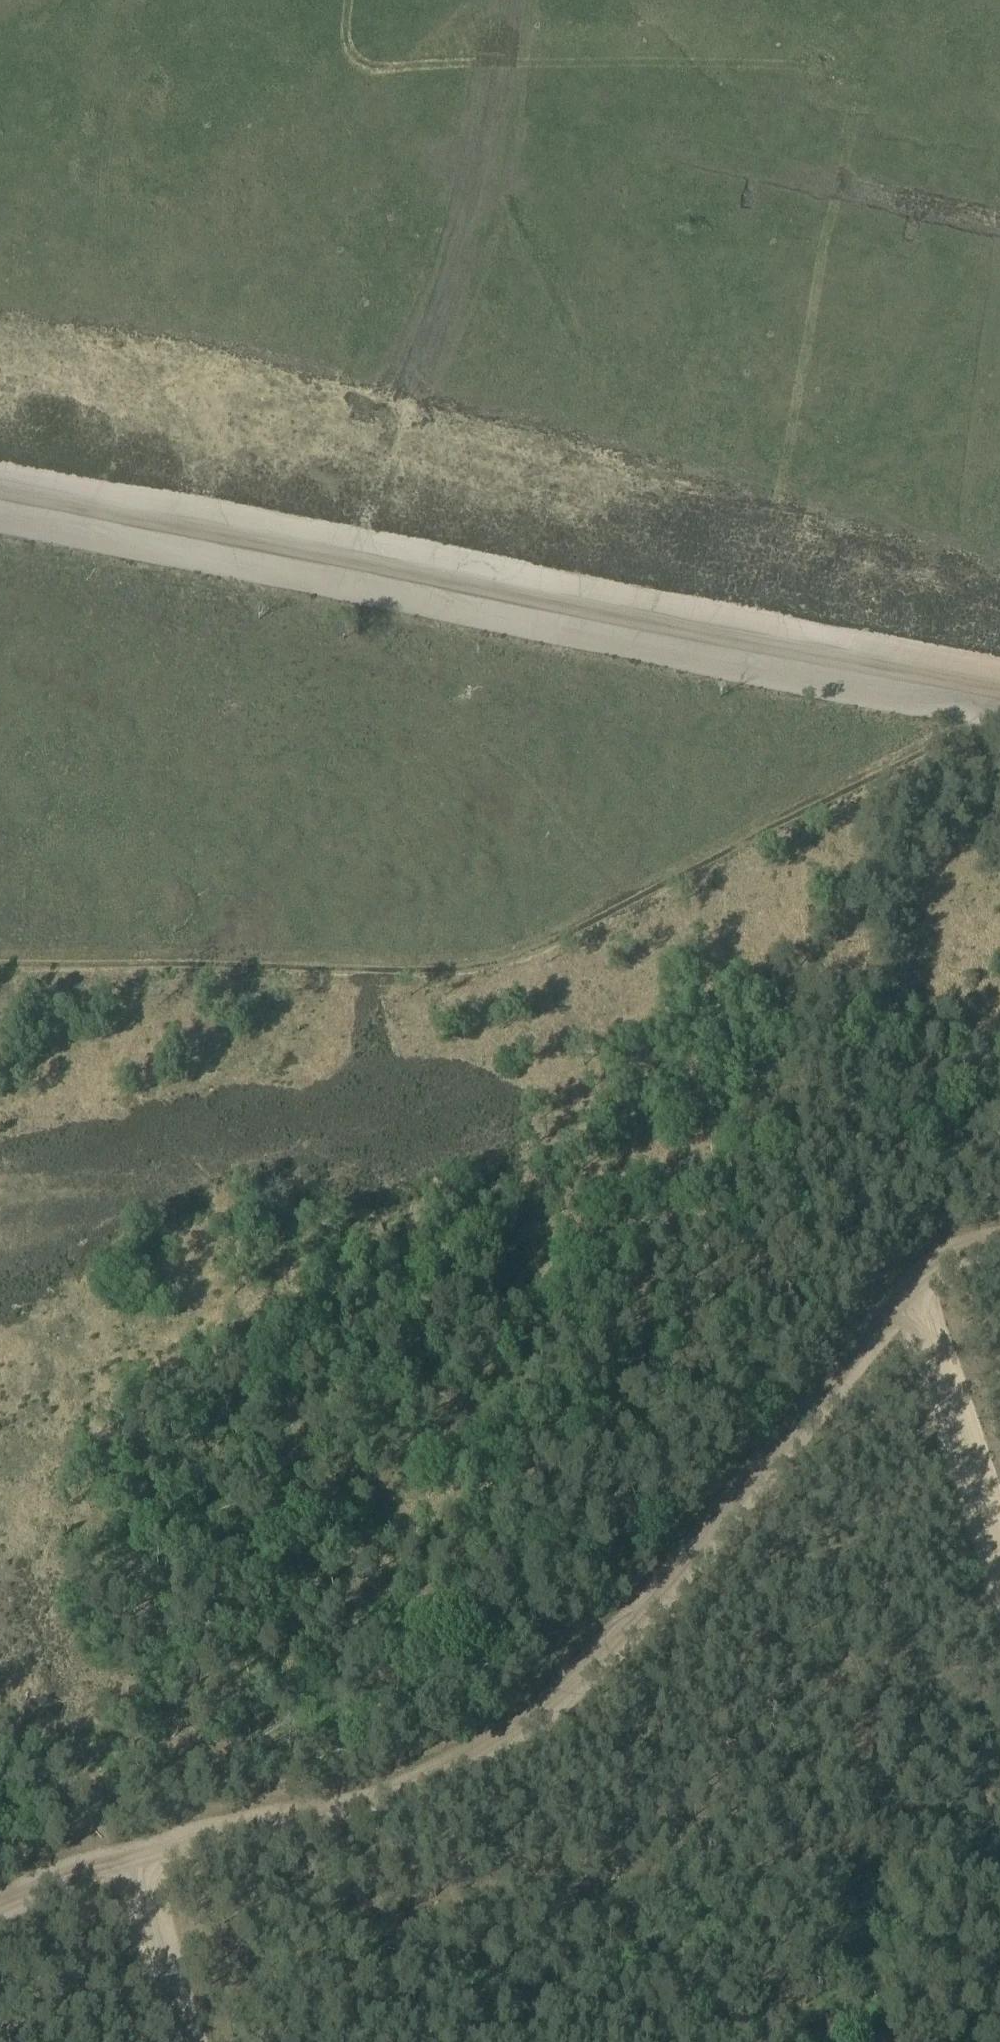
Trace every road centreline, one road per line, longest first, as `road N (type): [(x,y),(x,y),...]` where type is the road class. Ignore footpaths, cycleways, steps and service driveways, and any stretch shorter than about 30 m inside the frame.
road 1 (track): [(0,1912),(121,1860),(408,1783),(493,1743),(575,1680),(906,1293),(962,1254),(999,1240)]
road 2 (track): [(0,488),(999,688)]
road 3 (track): [(906,1293),(999,1567)]
road 4 (track): [(121,1860),(184,2041)]

